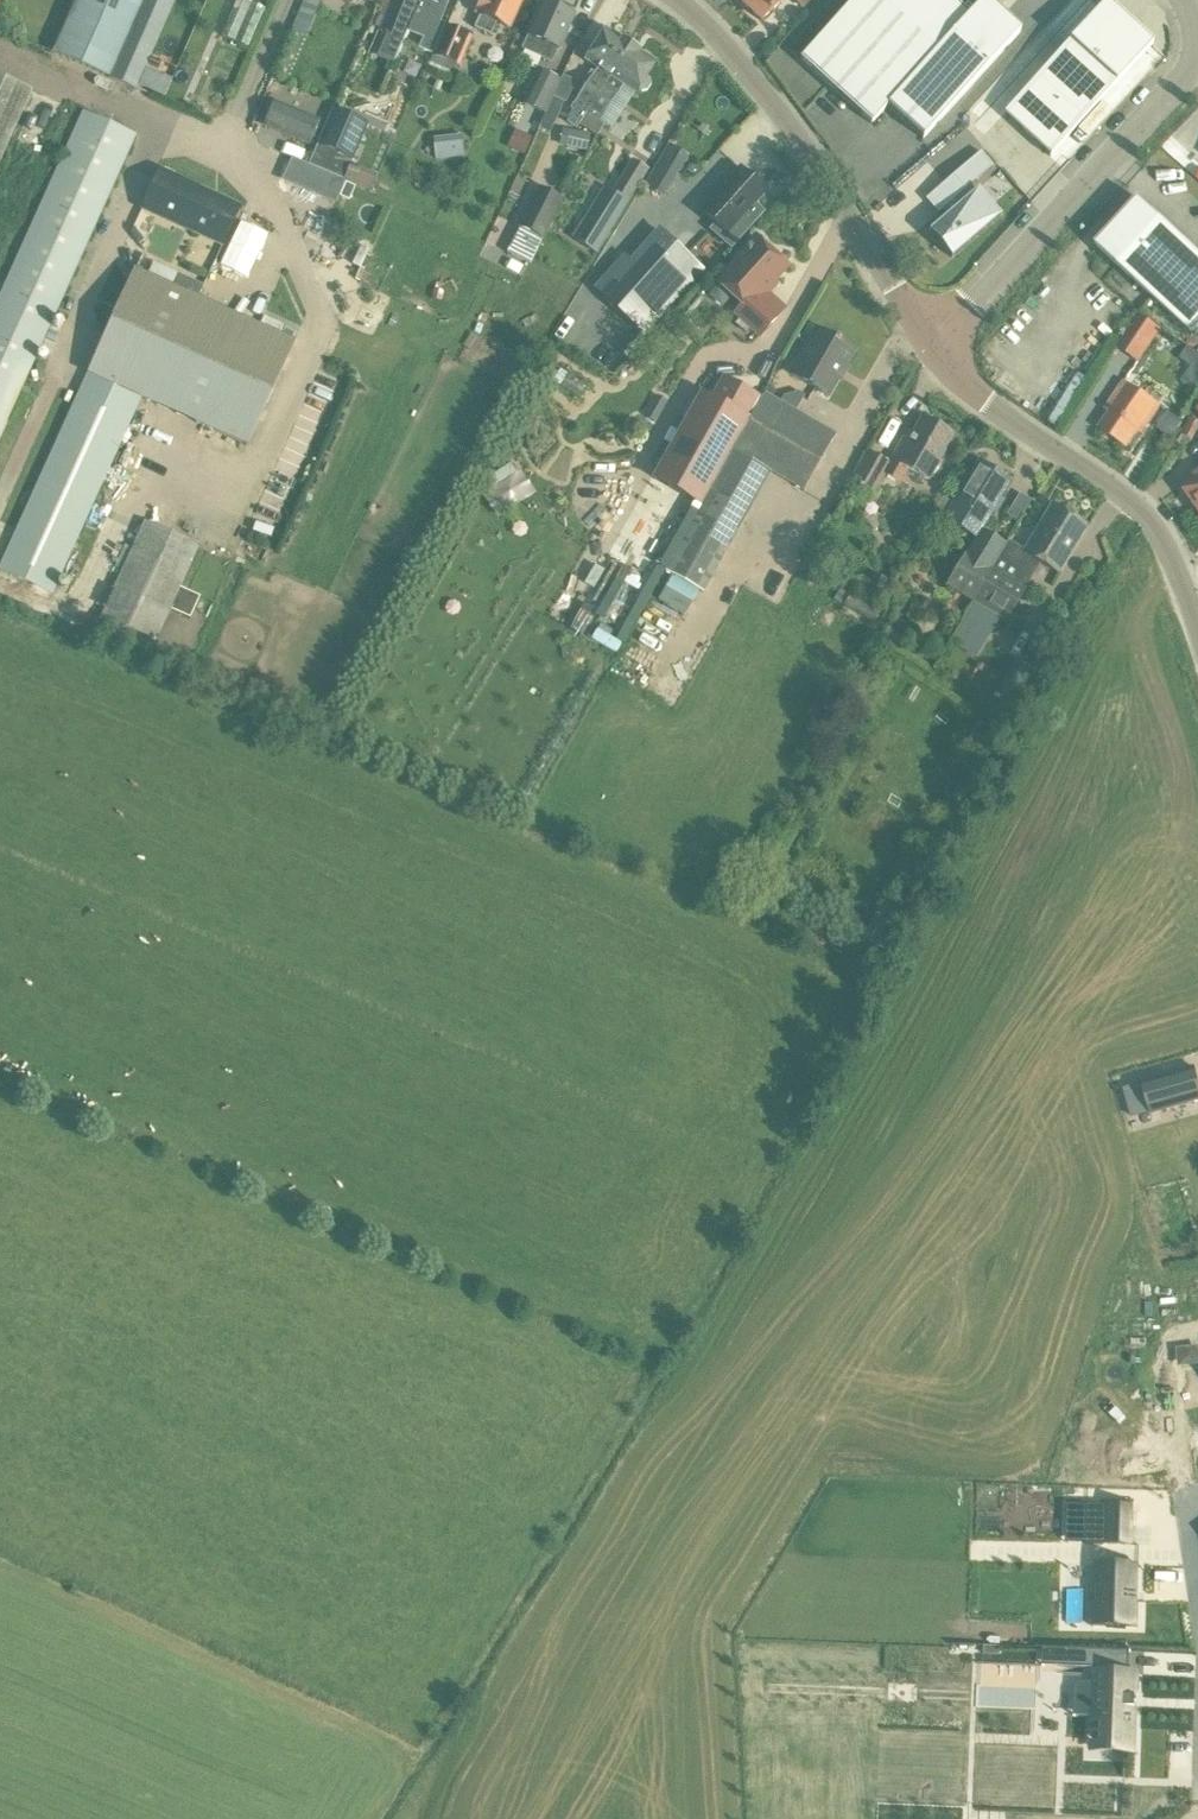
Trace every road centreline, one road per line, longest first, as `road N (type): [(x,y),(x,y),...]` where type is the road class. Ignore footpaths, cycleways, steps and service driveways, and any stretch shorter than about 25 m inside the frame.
road 1 (unclassified): [(931,346),(783,117),(680,0)]
road 2 (unclassified): [(1197,629),(1153,523),(985,403),(931,346)]
road 3 (unclassified): [(931,346),(1197,57)]

